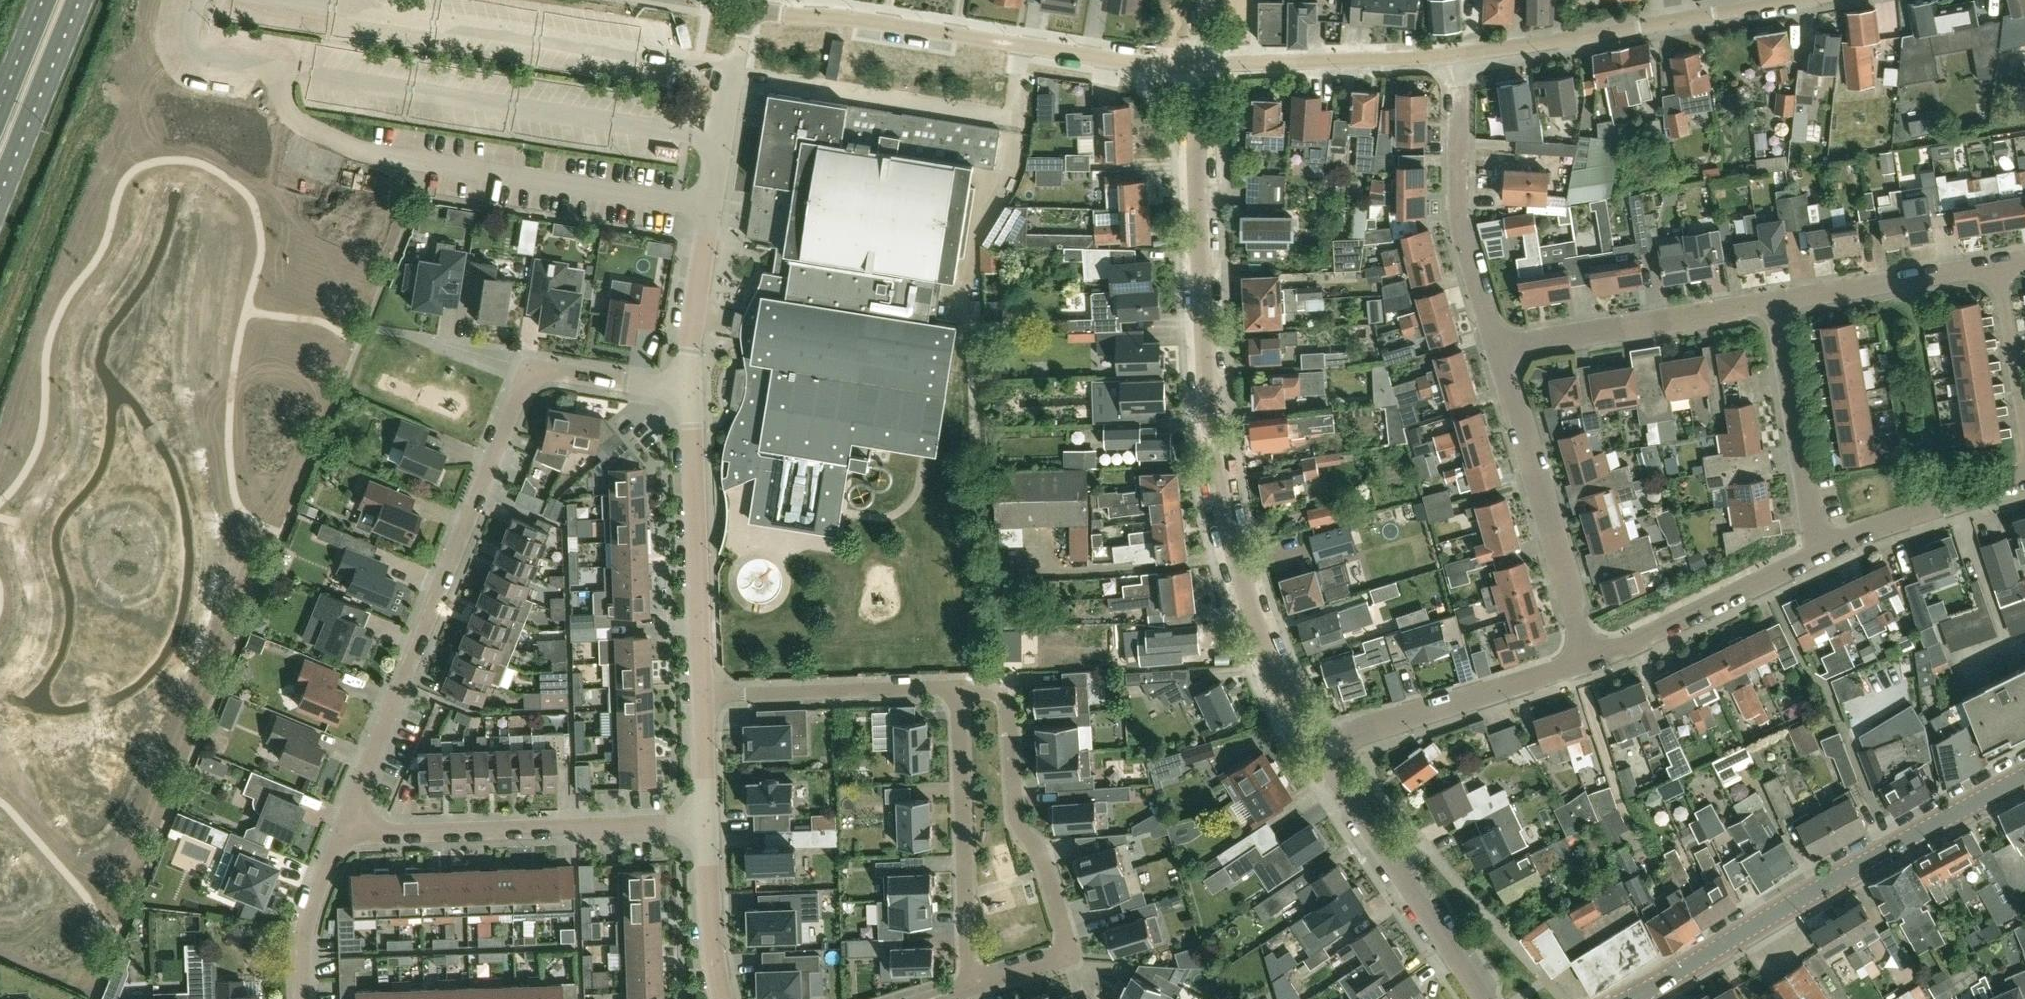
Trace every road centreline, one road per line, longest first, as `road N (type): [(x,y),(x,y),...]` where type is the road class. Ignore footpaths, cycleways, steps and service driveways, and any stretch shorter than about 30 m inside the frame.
road 1 (residential): [(689,392),(719,140),(747,8),(1140,65),(1200,65)]
road 2 (residential): [(1332,750),(1306,726),(1278,675),(1222,493),(1203,288),(1200,65)]
road 3 (residential): [(346,821),(531,368)]
road 4 (tertiary): [(1633,998),(2024,777)]
road 5 (residential): [(971,986),(1060,958),(1067,942),(1039,852),(1014,813),(1005,692),(960,687)]
road 6 (residential): [(704,822),(378,834),(346,821)]
road 7 (residential): [(1585,665),(1496,348)]
road 8 (residential): [(699,696),(689,392)]
road 9 (residential): [(960,687),(971,986)]
road 10 (residential): [(1496,348),(1460,220),(1458,55)]
road 11 (residential): [(1489,998),(1342,784),(1332,750)]
road 12 (residential): [(1496,348),(1774,302)]
road 13 (residential): [(1332,750),(1365,732),(1585,665)]
road 14 (residential): [(1585,665),(1825,552)]
road 15 (residential): [(960,687),(699,696)]
road 16 (residential): [(1458,55),(1200,65)]
road 17 (residential): [(1825,552),(1813,527),(1774,302)]
road 18 (residential): [(1774,302),(1997,265)]
road 19 (residential): [(1675,21),(1458,55)]
road 20 (primary): [(0,199),(82,0)]
road 21 (residential): [(1825,552),(2024,477)]
road 22 (residential): [(303,998),(303,938),(346,821)]
road 23 (residential): [(722,998),(710,943),(704,822)]
road 24 (residential): [(689,392),(531,368)]
road 25 (residential): [(2024,409),(1997,265)]
road 26 (residential): [(531,368),(409,335)]
road 27 (residential): [(704,822),(699,696)]
road 28 (residential): [(1793,0),(1675,21)]

